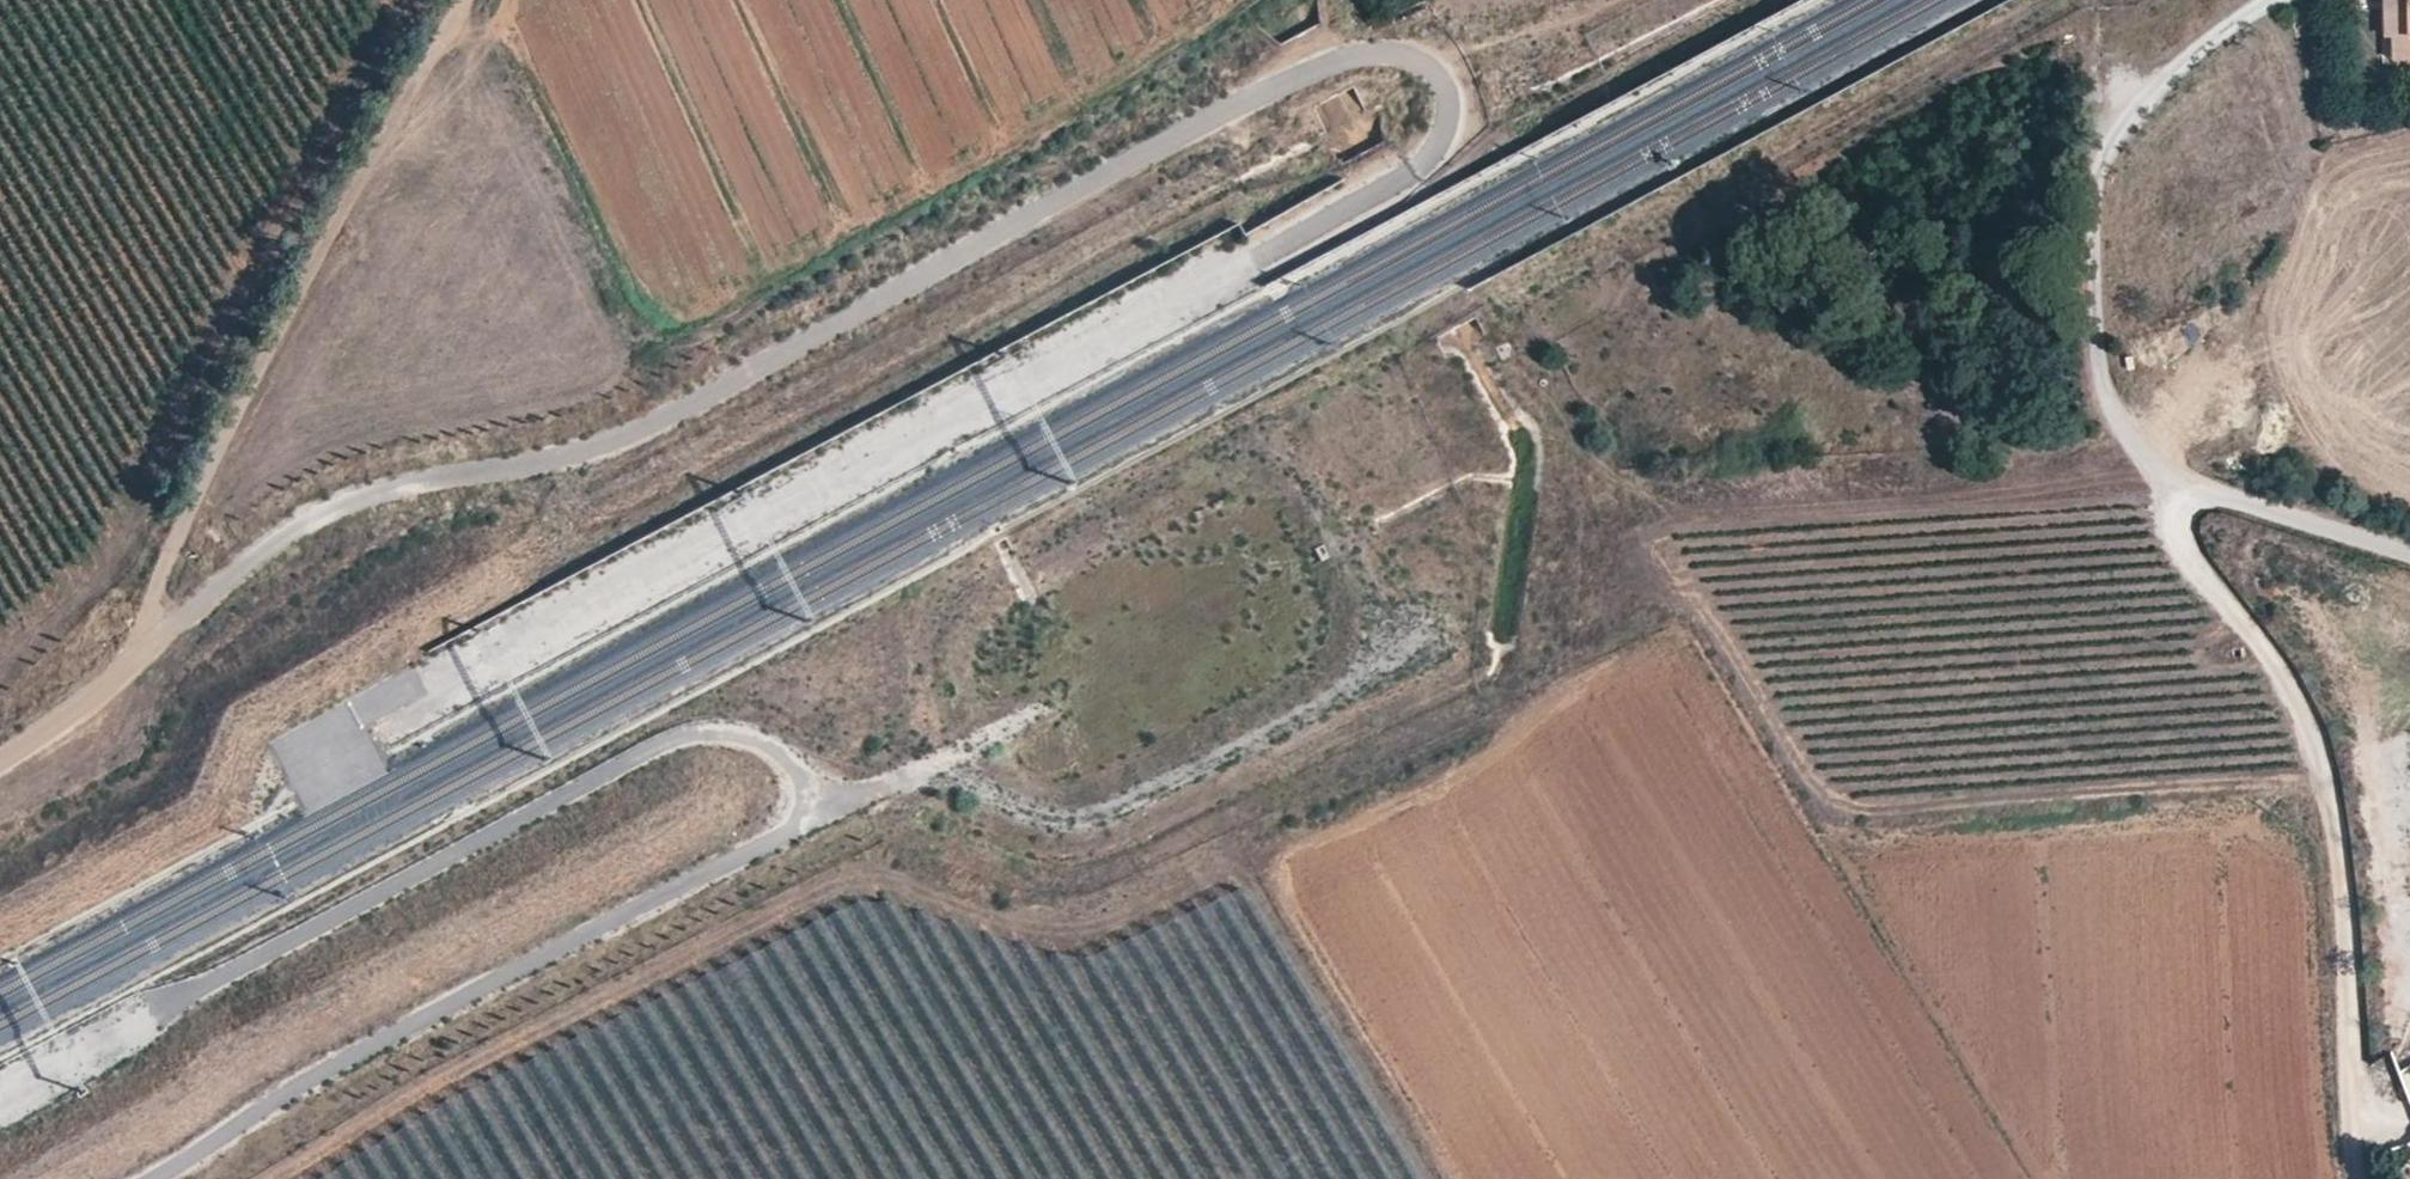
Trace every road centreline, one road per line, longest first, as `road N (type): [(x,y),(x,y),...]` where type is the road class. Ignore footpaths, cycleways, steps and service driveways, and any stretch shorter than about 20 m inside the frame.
road 1 (unclassified): [(457,0),(289,316),(133,658),(0,761)]
road 2 (unclassified): [(2168,471),(2173,535),(2207,590),(2282,680),(2318,747),(2348,885),(2375,1178)]
road 3 (unclassified): [(2168,471),(2130,448),(2097,414),(2076,325),(2087,215),(2126,137),(2200,51),(2277,0)]
road 4 (unclassified): [(2409,558),(2168,471)]

